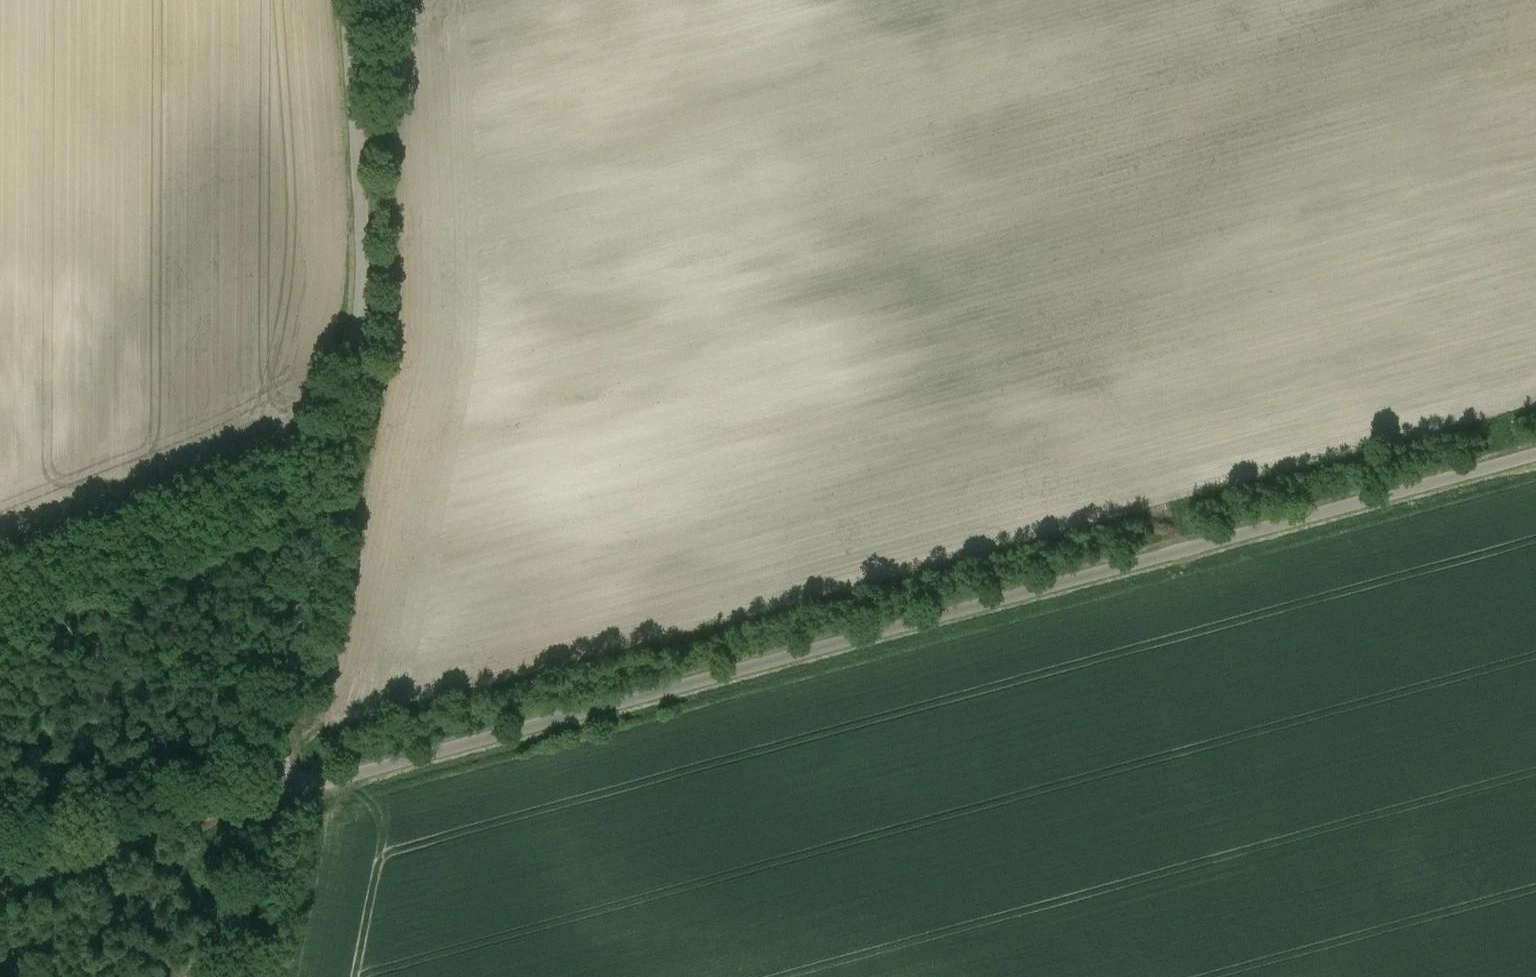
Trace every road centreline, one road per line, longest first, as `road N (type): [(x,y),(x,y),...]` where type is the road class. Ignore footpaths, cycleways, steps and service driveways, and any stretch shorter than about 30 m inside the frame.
road 1 (unclassified): [(297,782),(1535,451)]
road 2 (unclassified): [(348,0),(370,250),(297,782)]
road 3 (unclassified): [(0,884),(107,839),(297,782)]
road 4 (unclassified): [(255,976),(297,782)]

